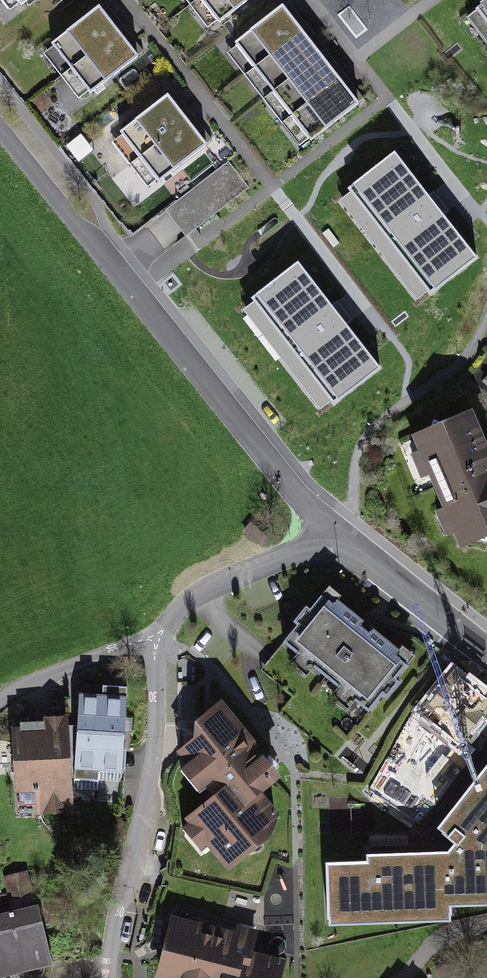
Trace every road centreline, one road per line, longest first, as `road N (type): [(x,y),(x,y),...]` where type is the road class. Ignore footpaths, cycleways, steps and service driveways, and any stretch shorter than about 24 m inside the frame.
road 1 (residential): [(0,132),(192,386),(333,534)]
road 2 (residential): [(155,638),(149,790),(118,900),(109,977)]
road 3 (residential): [(333,534),(198,588),(155,638)]
road 4 (residential): [(333,534),(486,652)]
road 5 (residential): [(155,638),(14,688),(0,704)]

